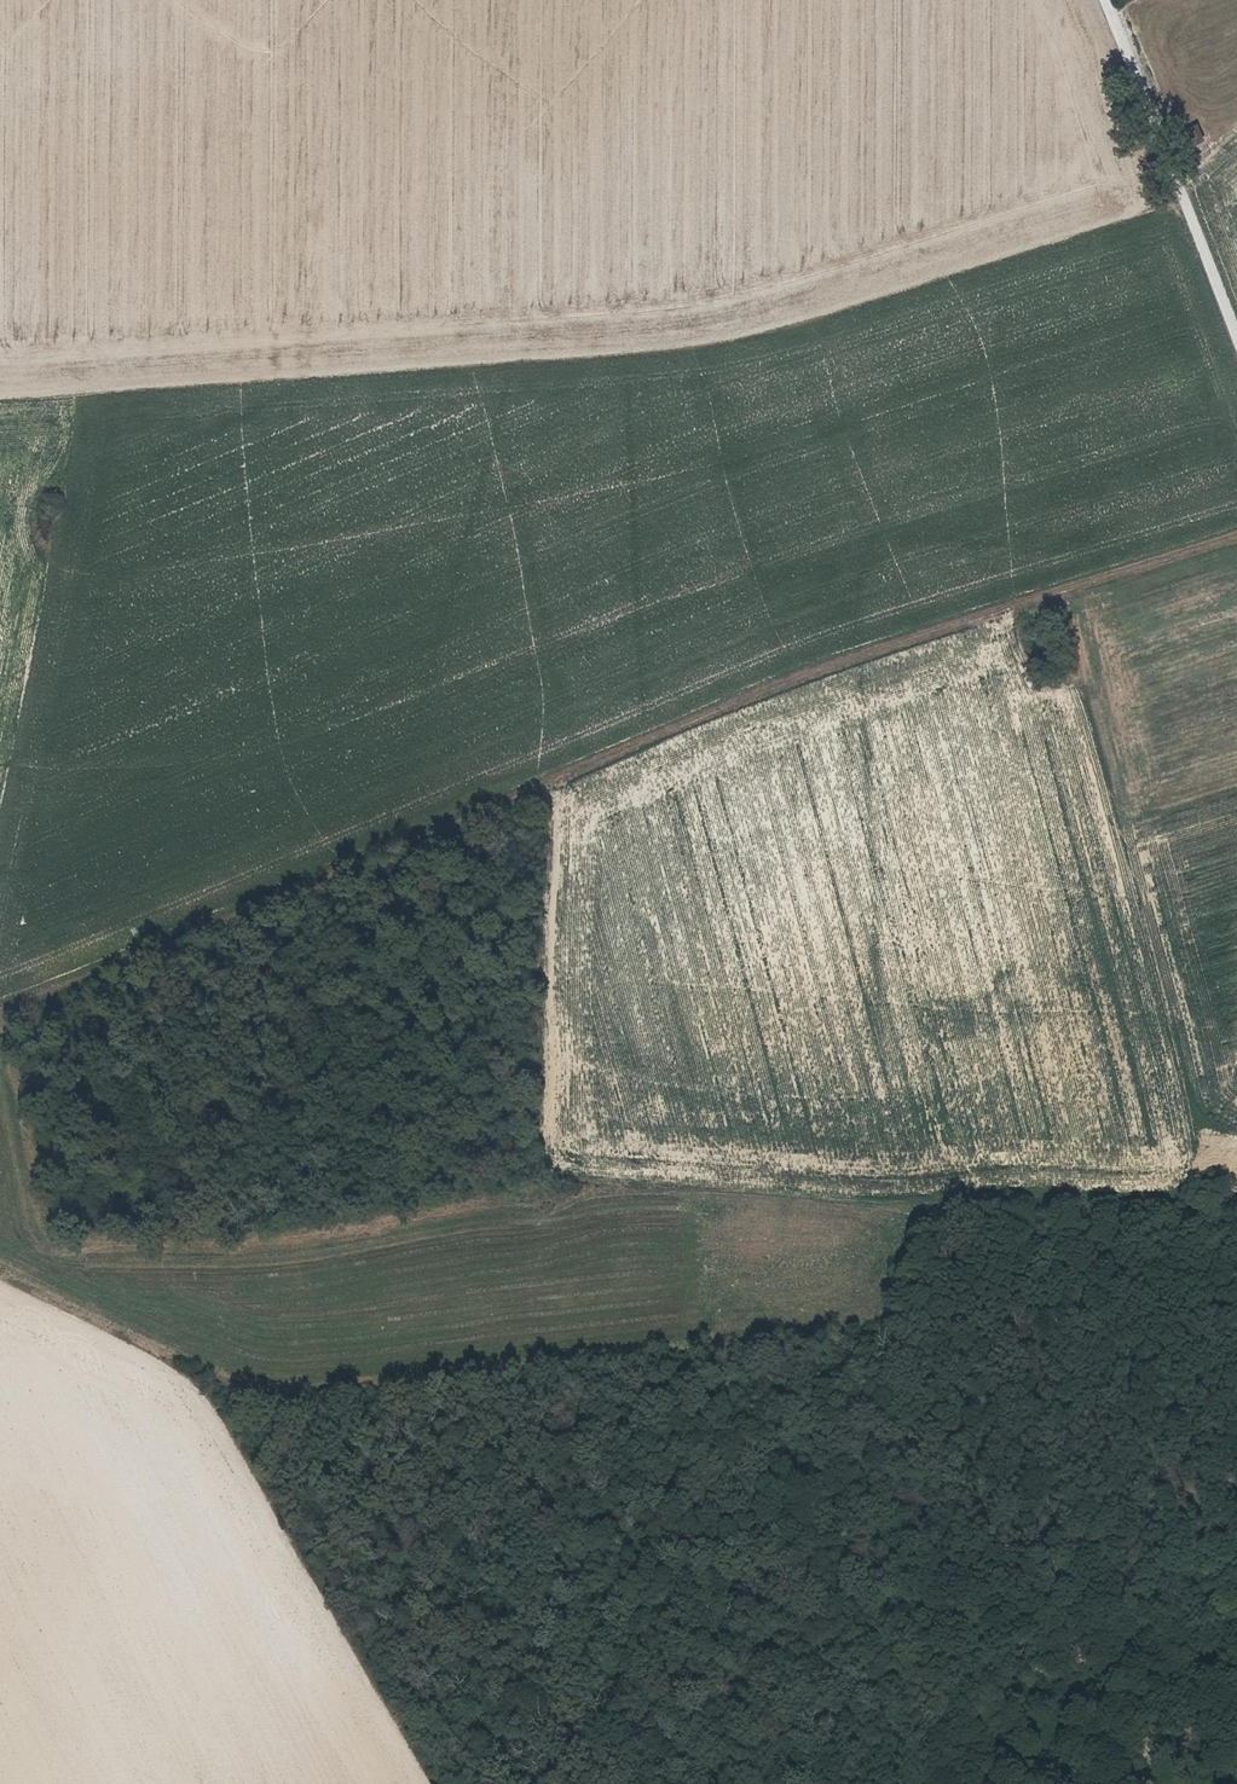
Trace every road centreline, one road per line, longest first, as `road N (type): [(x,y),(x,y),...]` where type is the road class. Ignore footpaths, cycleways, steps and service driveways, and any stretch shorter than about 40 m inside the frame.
road 1 (track): [(1236,536),(801,683),(61,981)]
road 2 (track): [(1236,333),(1099,0)]

